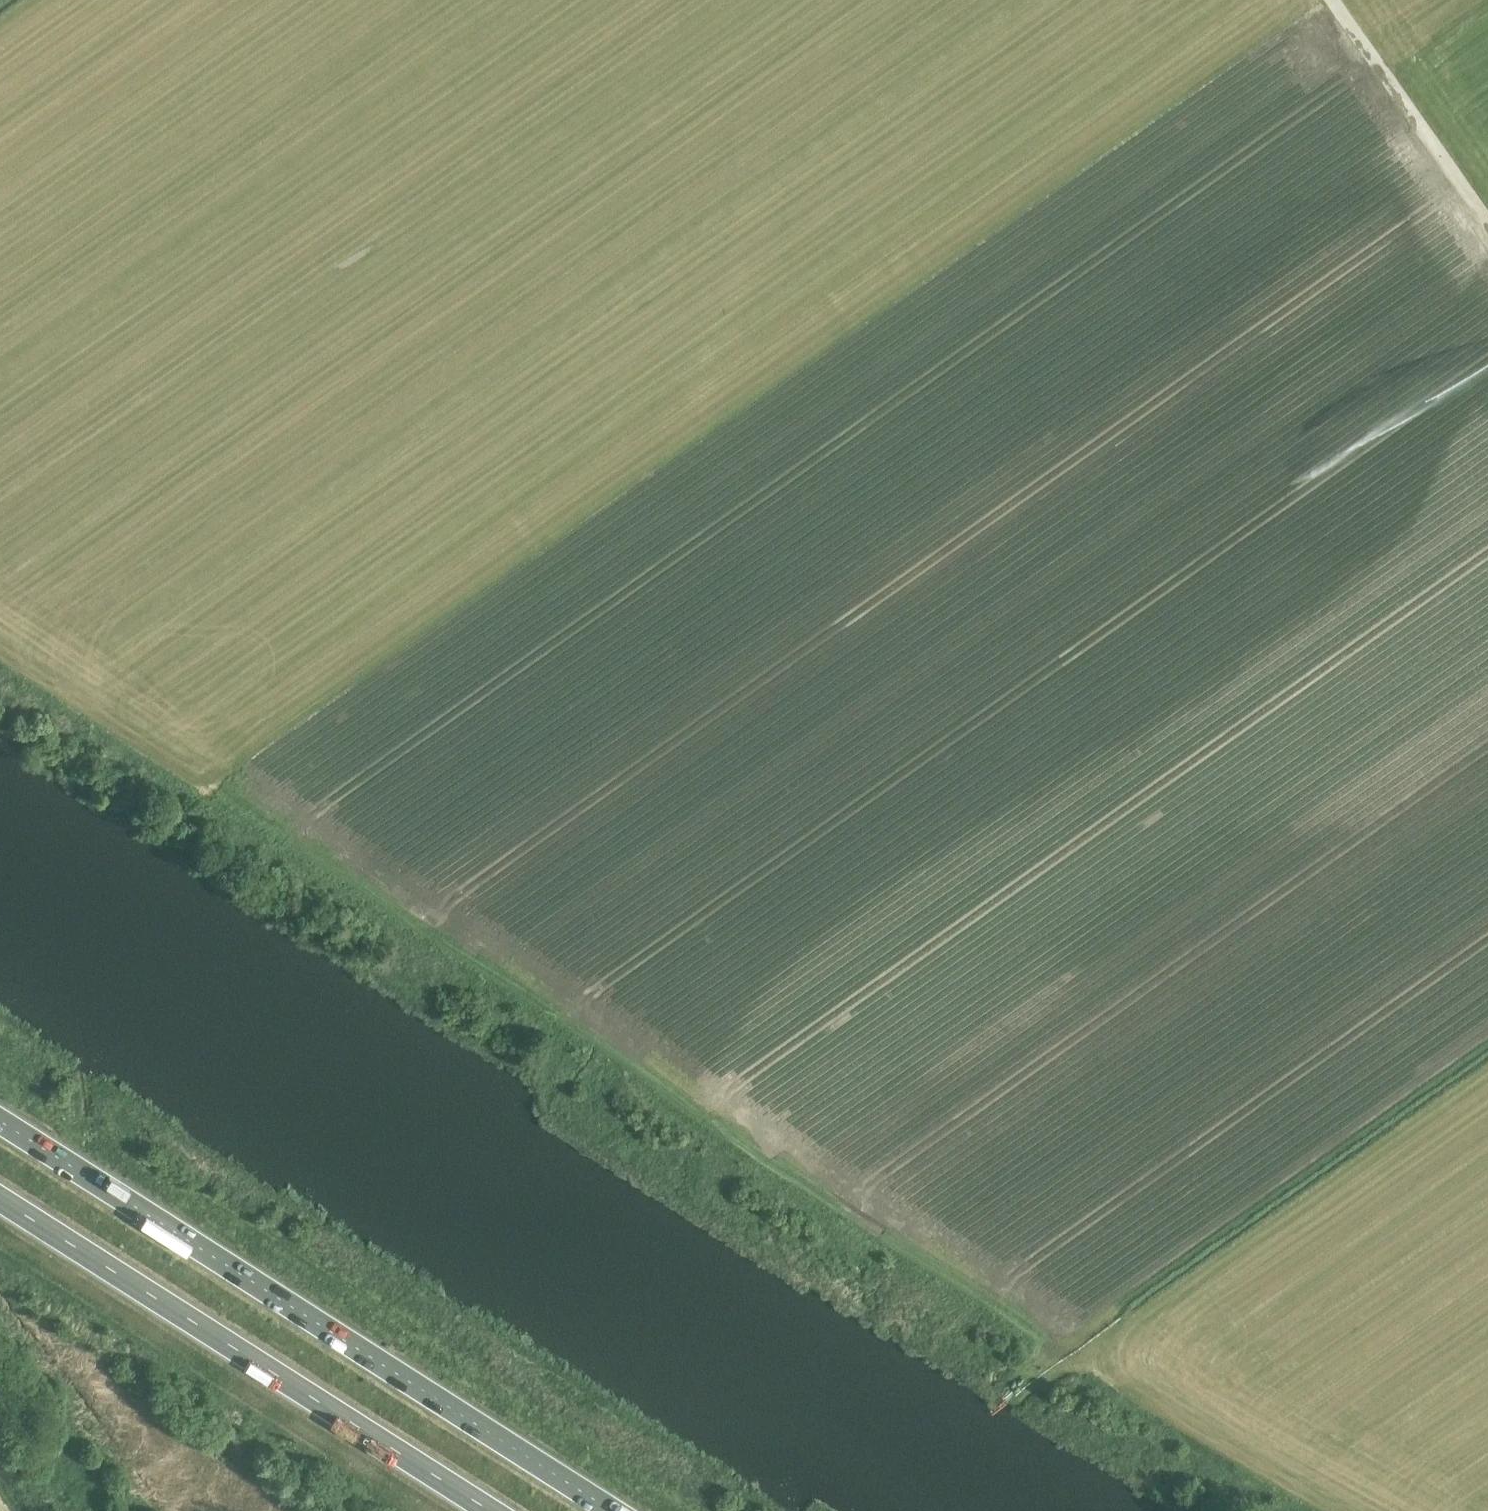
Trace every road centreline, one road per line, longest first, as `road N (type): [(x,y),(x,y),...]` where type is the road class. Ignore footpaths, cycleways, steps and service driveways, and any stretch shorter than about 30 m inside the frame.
road 1 (trunk): [(613,1510),(0,1121)]
road 2 (trunk): [(0,1199),(490,1510)]
road 3 (track): [(1487,221),(1333,0)]

